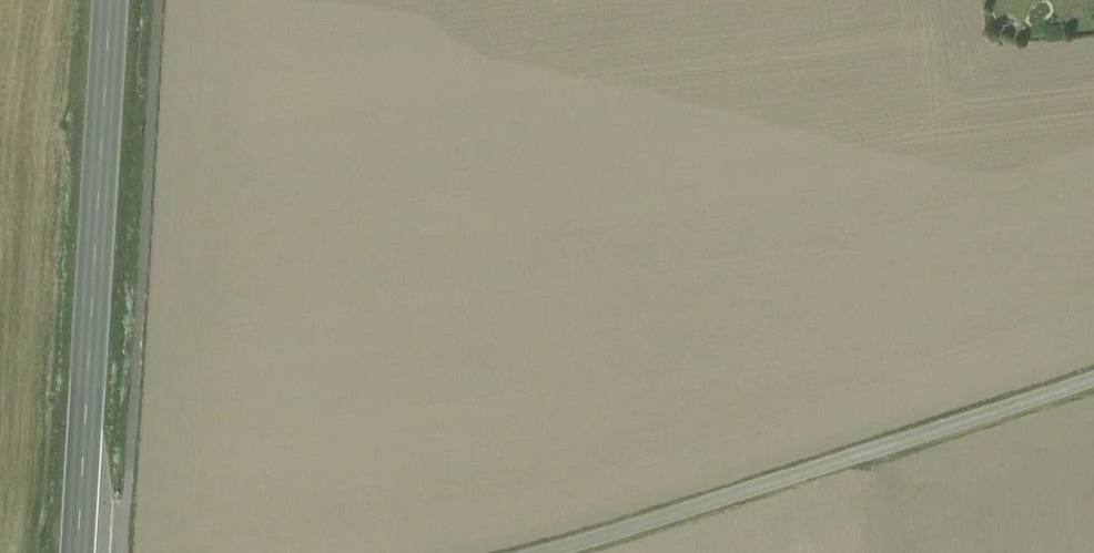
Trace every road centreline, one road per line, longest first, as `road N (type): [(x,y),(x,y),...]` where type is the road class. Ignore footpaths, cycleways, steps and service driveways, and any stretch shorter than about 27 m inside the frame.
road 1 (unclassified): [(1093,380),(542,552)]
road 2 (primary): [(78,552),(112,0)]

